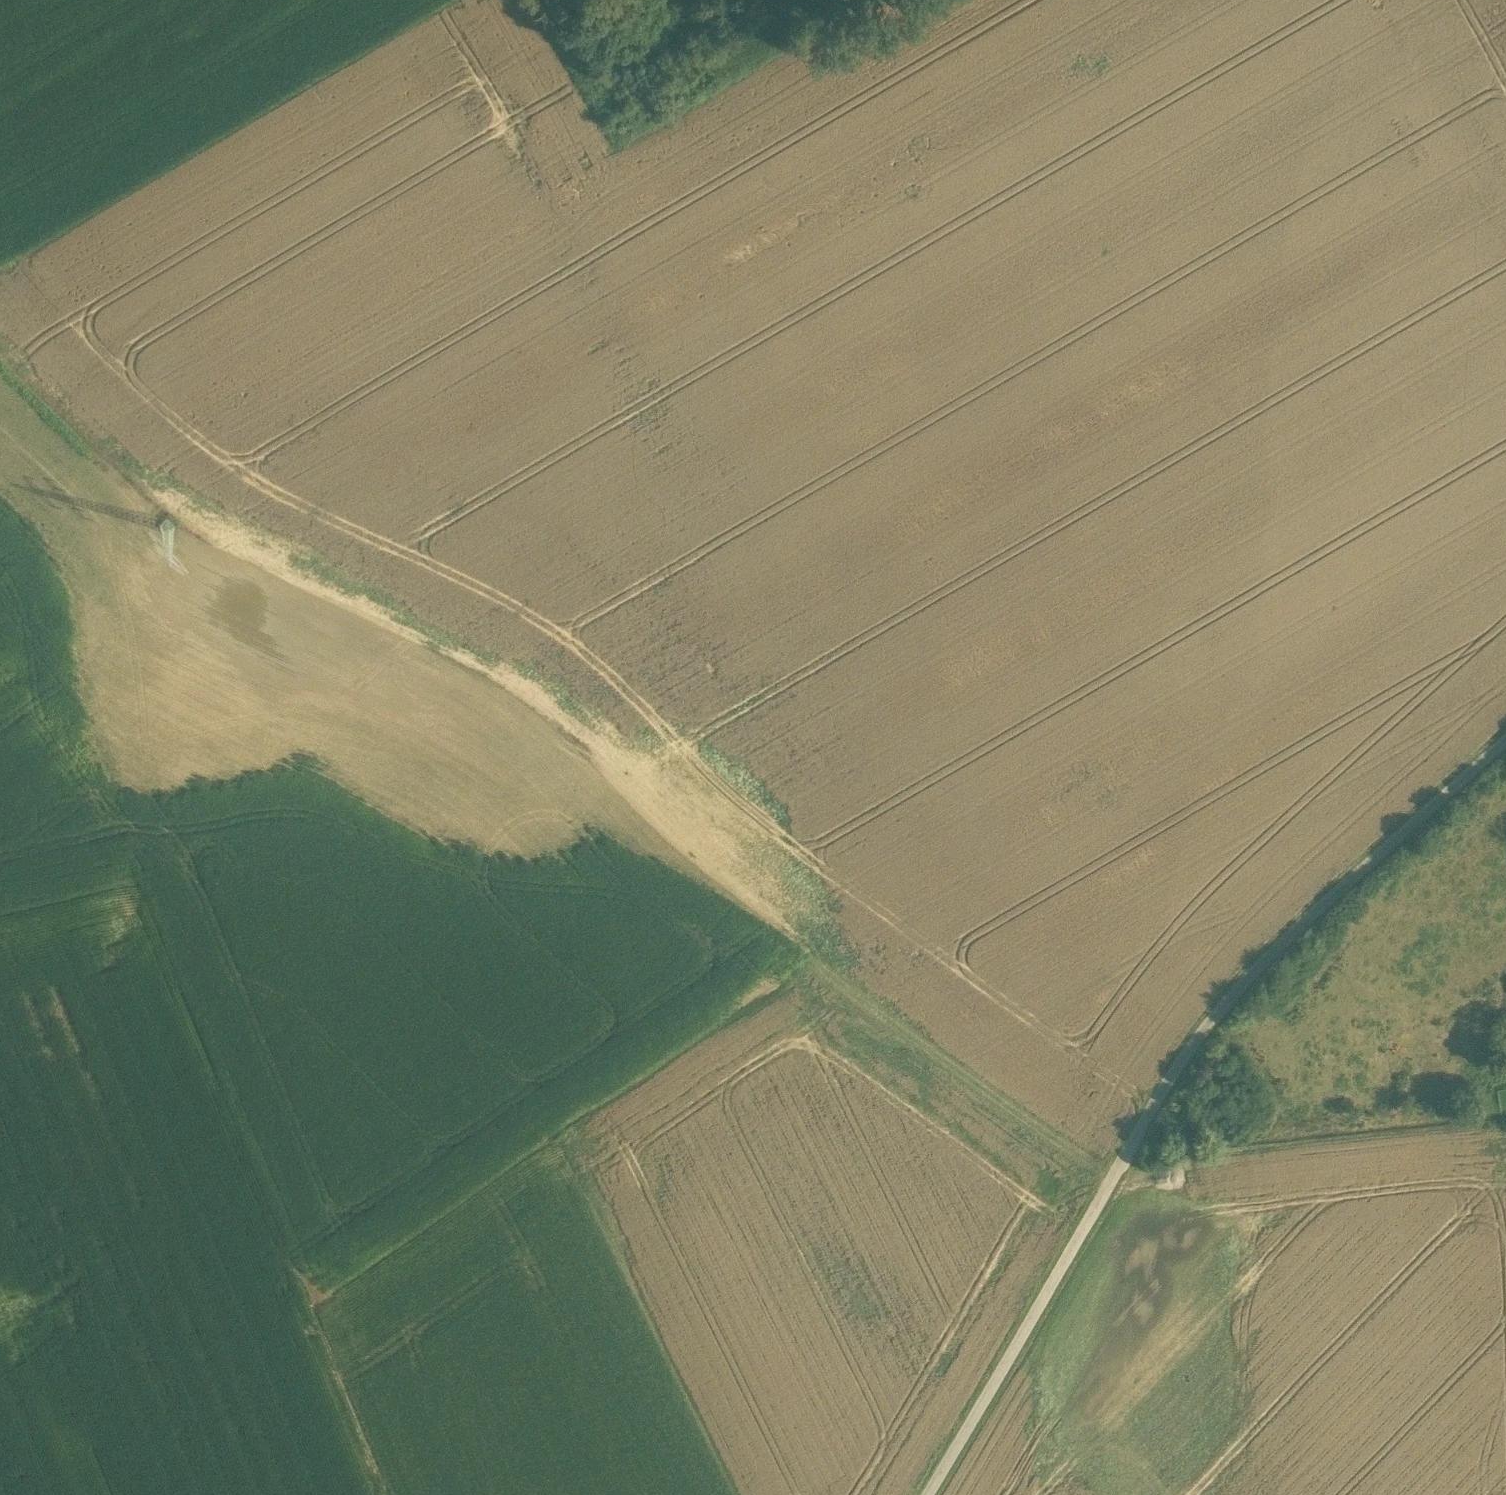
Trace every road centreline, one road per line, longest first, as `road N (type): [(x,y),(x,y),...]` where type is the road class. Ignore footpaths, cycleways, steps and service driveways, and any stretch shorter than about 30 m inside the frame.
road 1 (residential): [(1505,737),(1397,830),(1152,1110),(931,1494)]

